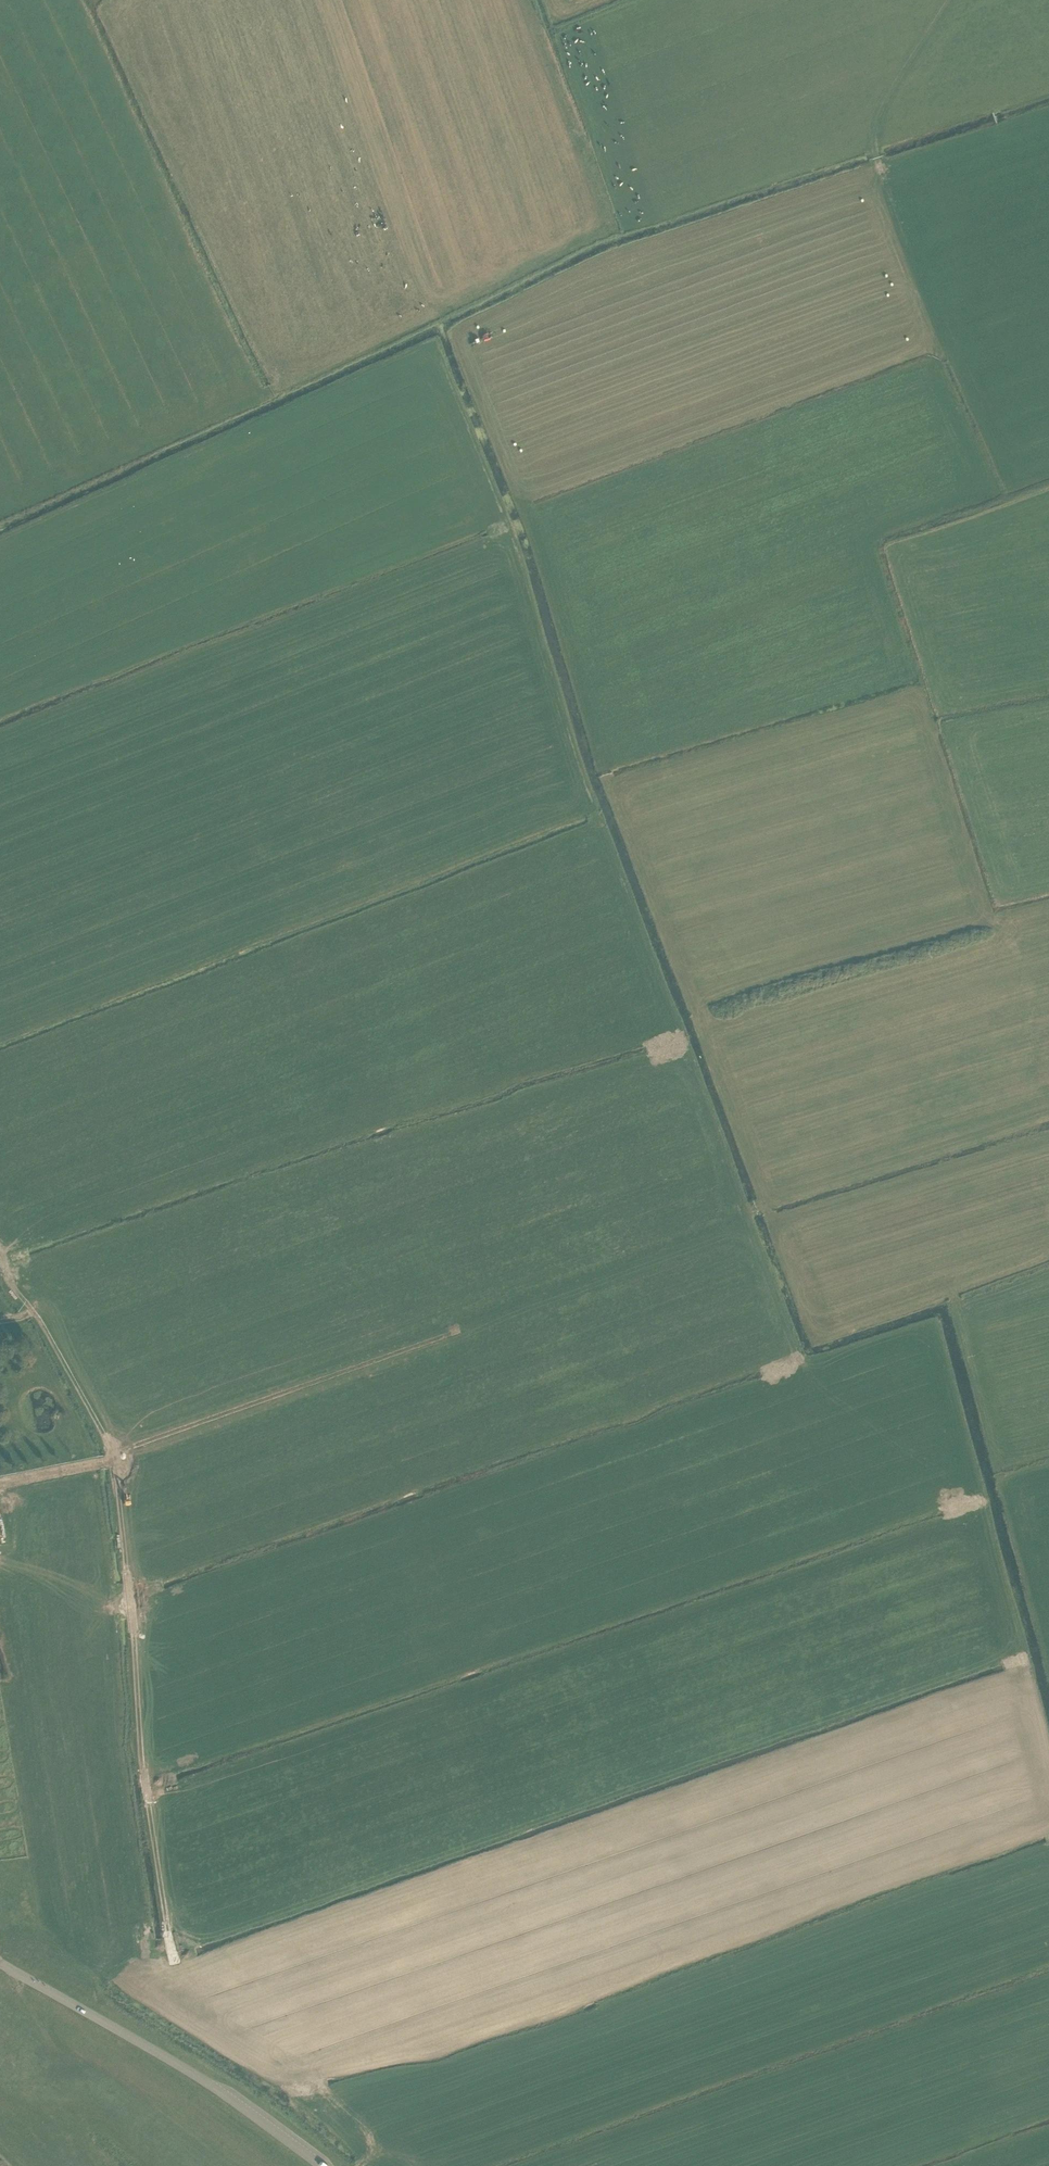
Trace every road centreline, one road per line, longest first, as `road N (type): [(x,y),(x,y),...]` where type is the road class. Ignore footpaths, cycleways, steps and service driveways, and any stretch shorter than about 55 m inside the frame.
road 1 (track): [(0,1251),(115,1459),(140,1741),(170,1947),(149,1956),(152,1964),(197,2019),(281,2069),(318,2080),(364,2158),(360,2165)]
road 2 (tertiary): [(322,2165),(206,2082),(0,1963)]

